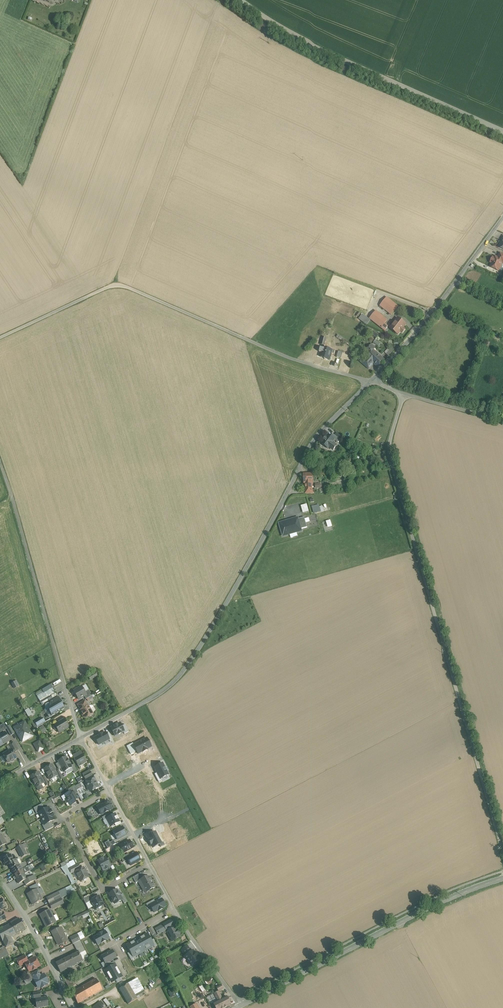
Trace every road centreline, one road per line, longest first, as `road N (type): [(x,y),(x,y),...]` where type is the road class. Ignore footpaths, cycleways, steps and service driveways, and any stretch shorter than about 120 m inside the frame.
road 1 (unclassified): [(502,851),(390,457),(404,394)]
road 2 (unclassified): [(81,739),(181,674),(312,444),(372,381)]
road 3 (unclassified): [(0,339),(120,285),(300,362),(372,381)]
road 4 (unclassified): [(81,739),(0,459)]
road 5 (tertiary): [(241,1006),(502,878)]
road 6 (unclassified): [(243,0),(336,54),(502,131)]
road 7 (unclassified): [(372,381),(502,217)]
road 8 (residential): [(150,865),(100,887),(66,817),(110,791)]
road 9 (residential): [(73,1007),(0,880)]

